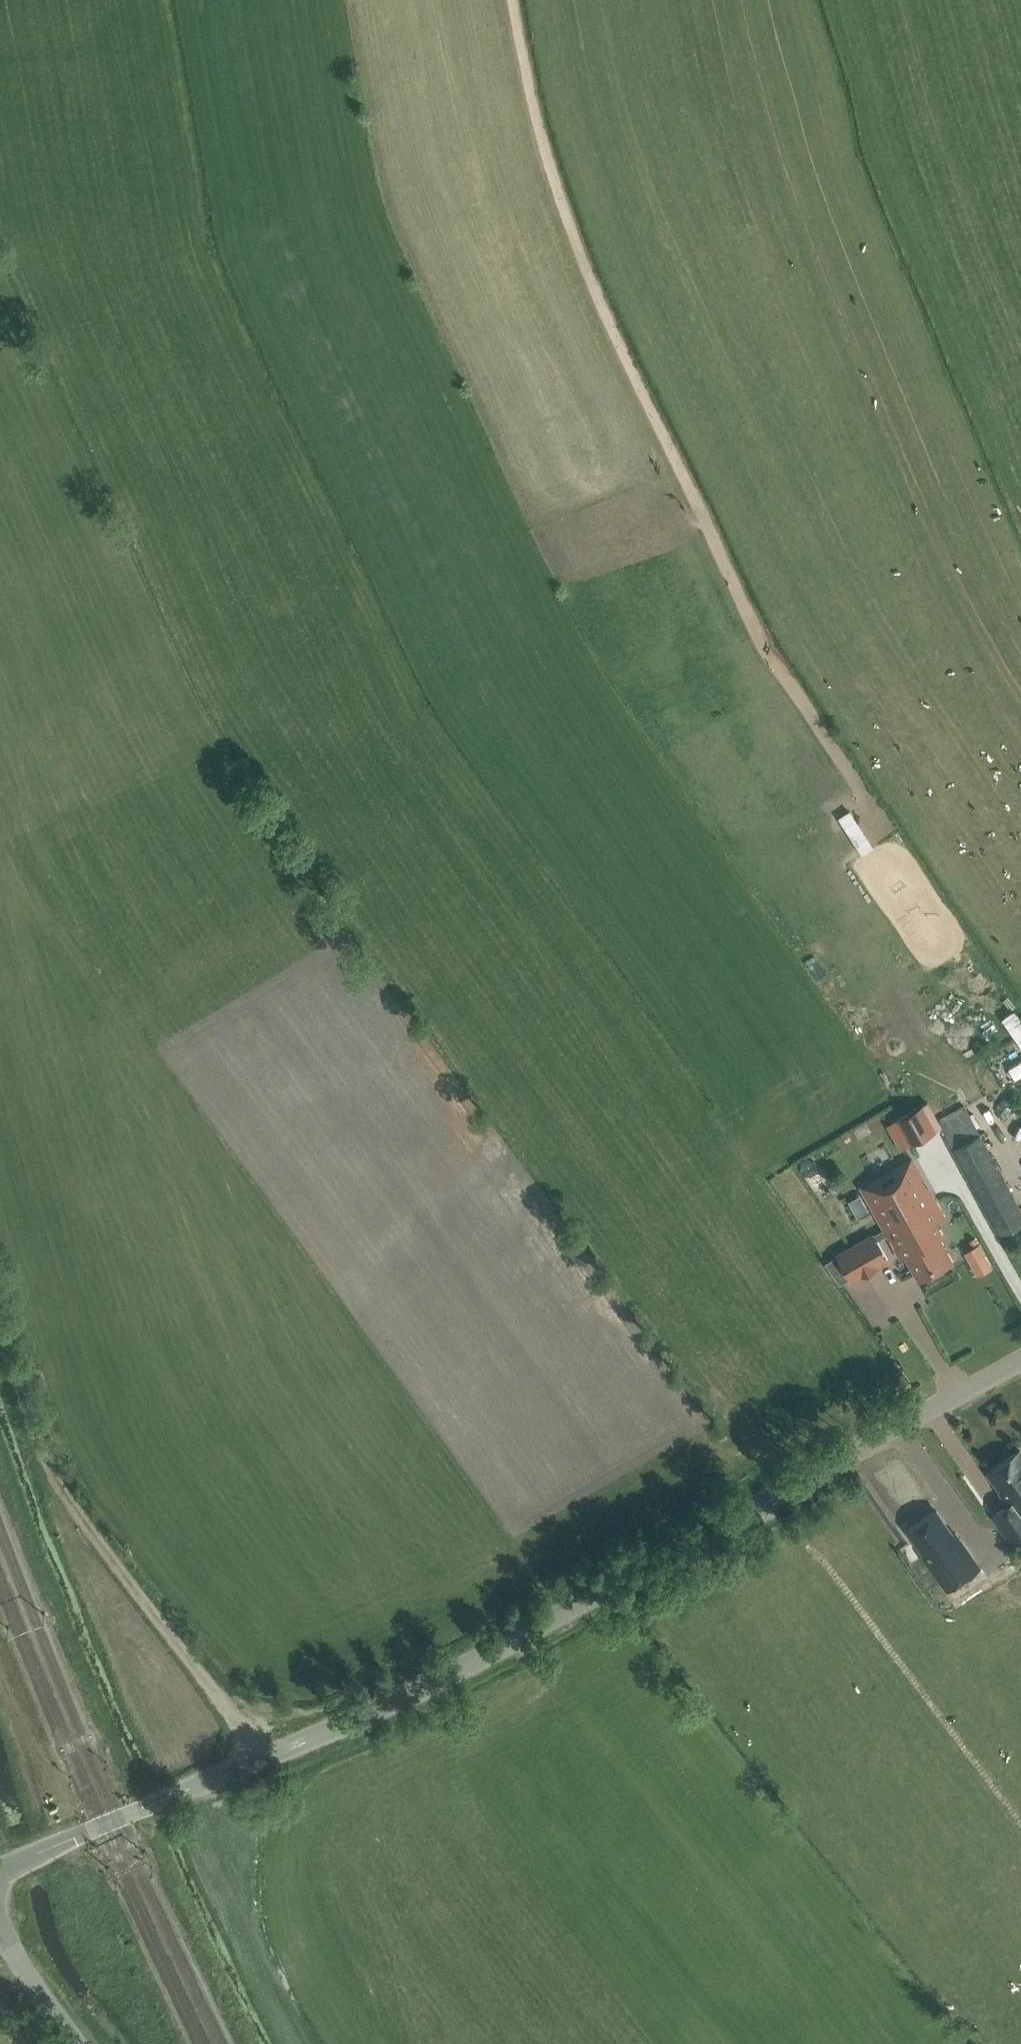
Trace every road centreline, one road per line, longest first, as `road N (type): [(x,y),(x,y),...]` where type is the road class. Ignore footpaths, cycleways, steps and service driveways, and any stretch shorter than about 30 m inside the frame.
road 1 (unclassified): [(0,1871),(513,1646),(1020,1364)]
road 2 (track): [(264,1759),(53,1466),(0,1320)]
road 3 (unclassified): [(79,2043),(0,1925)]

